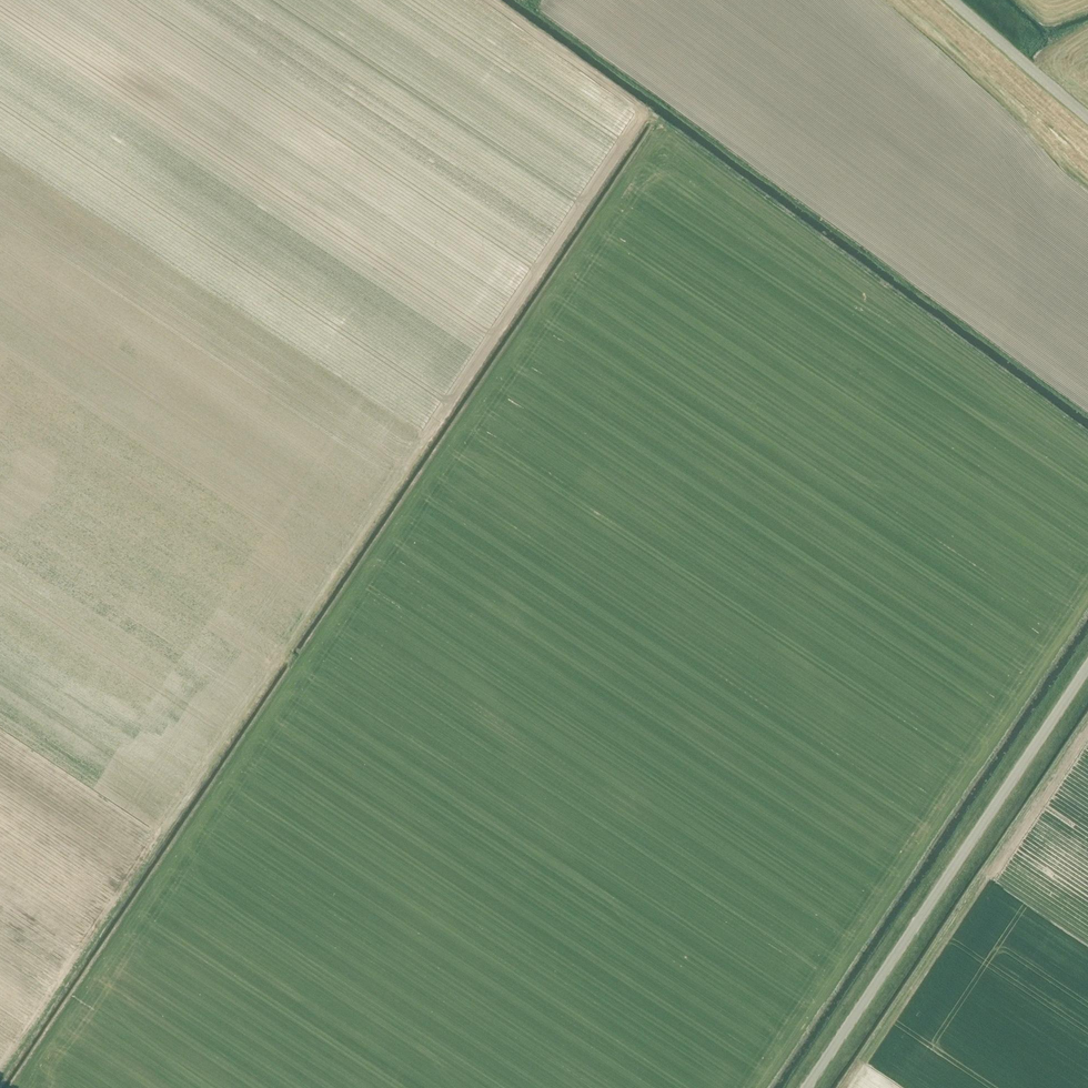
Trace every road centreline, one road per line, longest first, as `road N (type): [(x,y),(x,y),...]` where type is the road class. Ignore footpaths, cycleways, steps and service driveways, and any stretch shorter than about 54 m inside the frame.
road 1 (tertiary): [(806,1087),(1087,667)]
road 2 (tertiary): [(1087,118),(951,0)]

